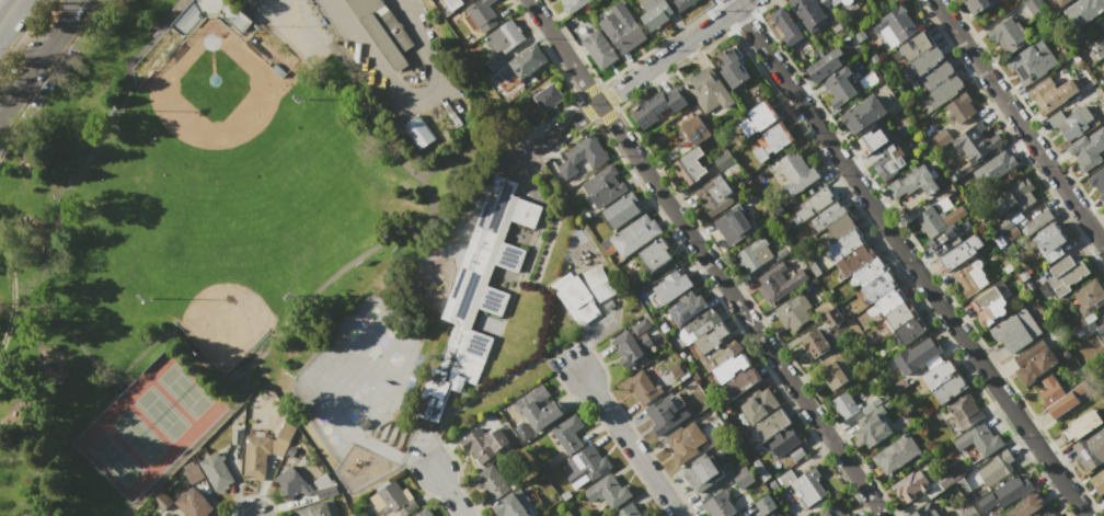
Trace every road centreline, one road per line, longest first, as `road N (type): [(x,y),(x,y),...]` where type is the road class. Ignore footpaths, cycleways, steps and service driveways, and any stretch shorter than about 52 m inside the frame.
road 1 (residential): [(1086,515),(730,0)]
road 2 (residential): [(882,515),(526,0)]
road 3 (residential): [(1103,246),(935,0)]
road 4 (residential): [(518,160),(749,0)]
road 5 (residential): [(680,515),(588,380)]

